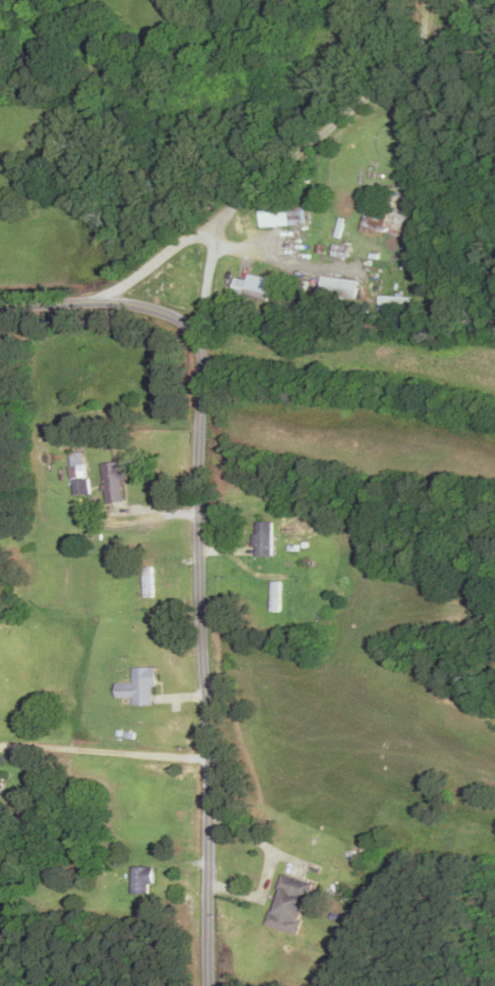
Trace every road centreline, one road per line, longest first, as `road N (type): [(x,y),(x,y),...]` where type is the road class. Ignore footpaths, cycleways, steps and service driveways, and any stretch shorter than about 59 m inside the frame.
road 1 (residential): [(242,985),(245,250),(255,204),(494,14)]
road 2 (residential): [(245,250),(168,271),(0,272)]

